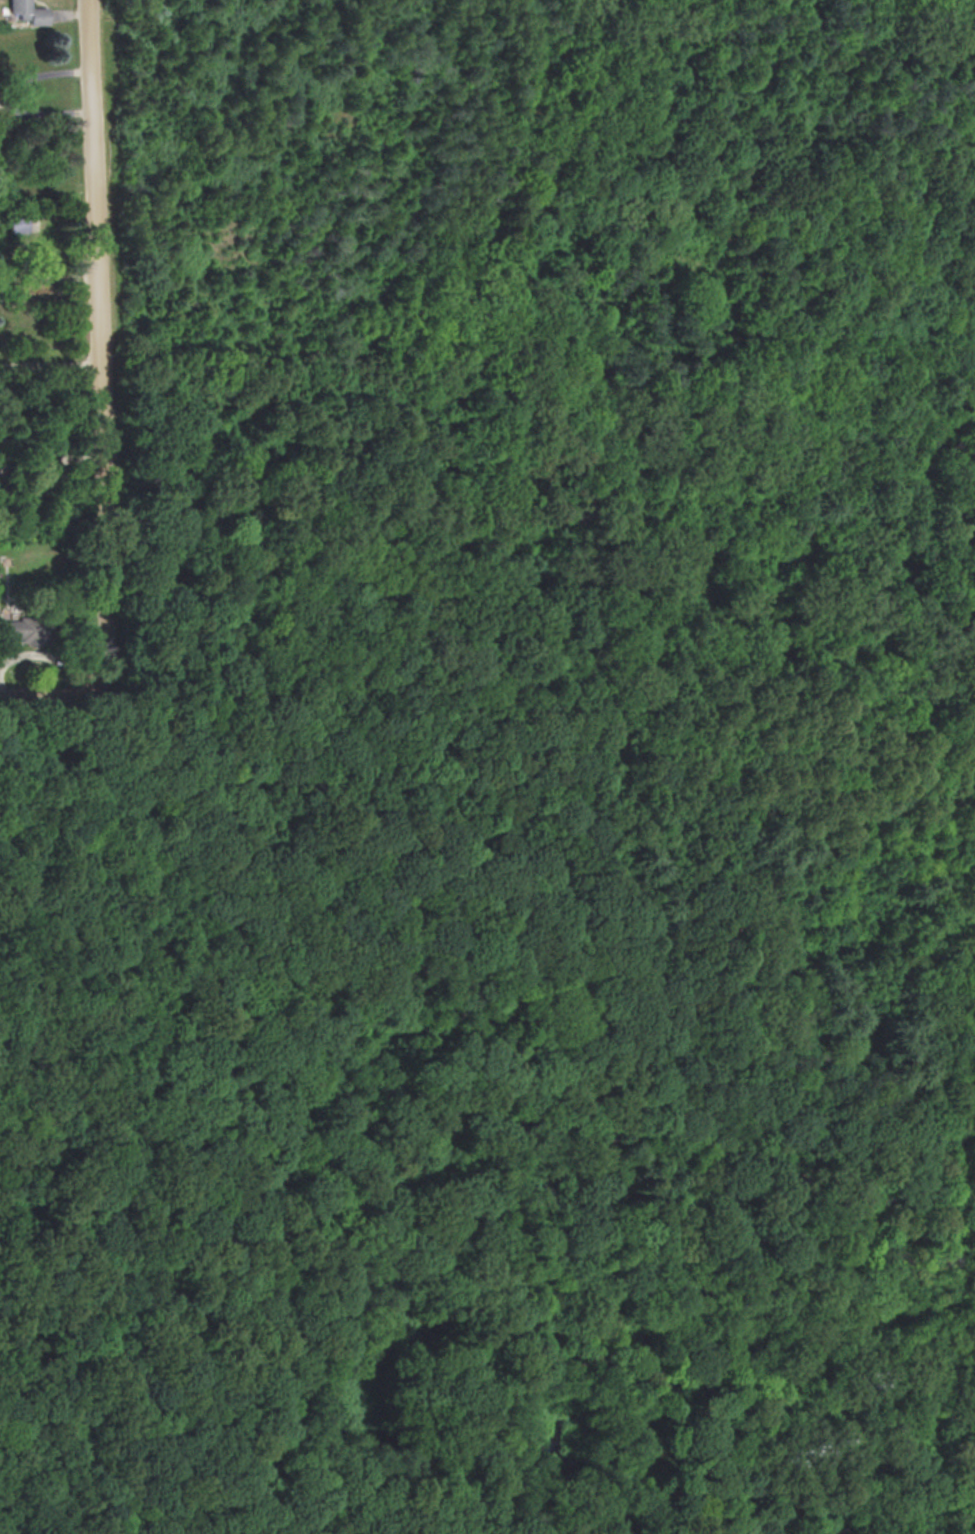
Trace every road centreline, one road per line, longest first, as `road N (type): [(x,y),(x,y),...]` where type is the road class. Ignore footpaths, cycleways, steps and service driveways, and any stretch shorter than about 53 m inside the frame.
road 1 (residential): [(103,660),(84,0)]
road 2 (residential): [(103,660),(81,695),(0,700)]

